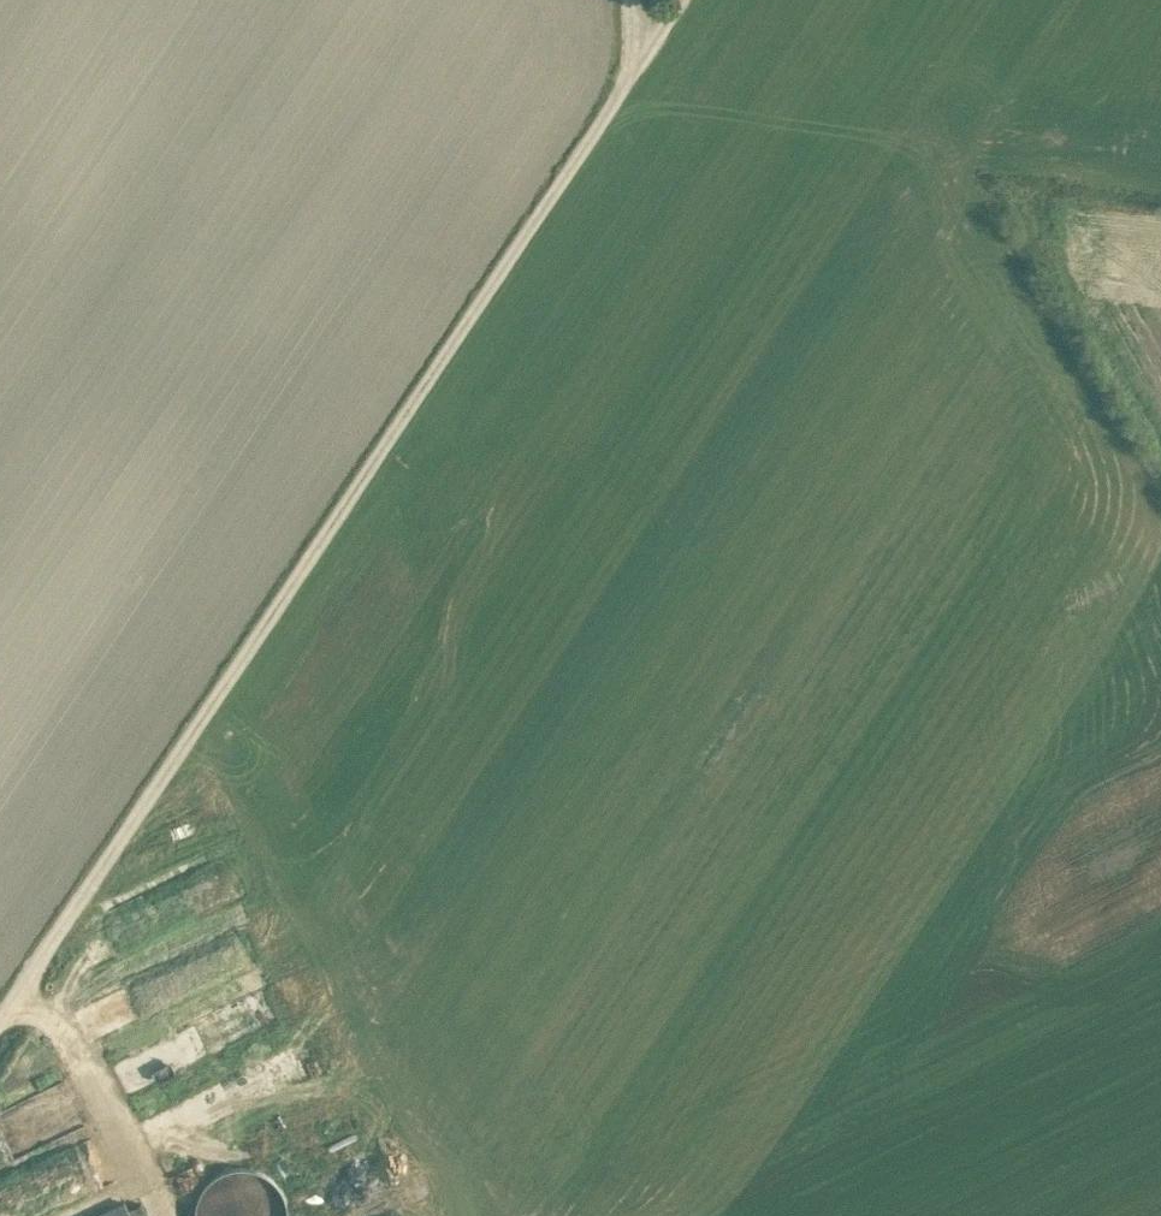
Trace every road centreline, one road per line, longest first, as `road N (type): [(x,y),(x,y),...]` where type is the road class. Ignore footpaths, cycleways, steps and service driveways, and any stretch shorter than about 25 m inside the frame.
road 1 (track): [(0,1022),(679,0)]

